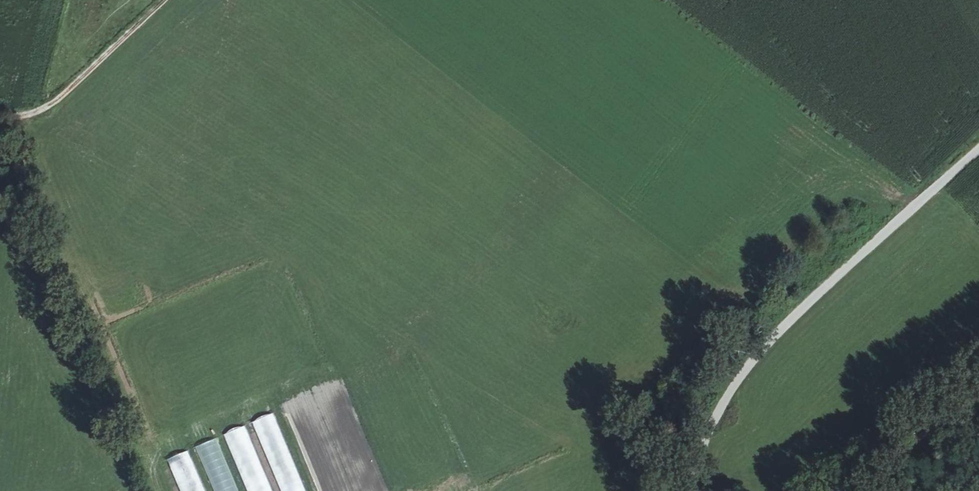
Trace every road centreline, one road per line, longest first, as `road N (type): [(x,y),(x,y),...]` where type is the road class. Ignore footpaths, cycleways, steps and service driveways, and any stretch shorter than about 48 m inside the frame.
road 1 (unclassified): [(689,490),(712,420),(750,363),(978,148)]
road 2 (unclassified): [(165,0),(40,113),(0,119)]

